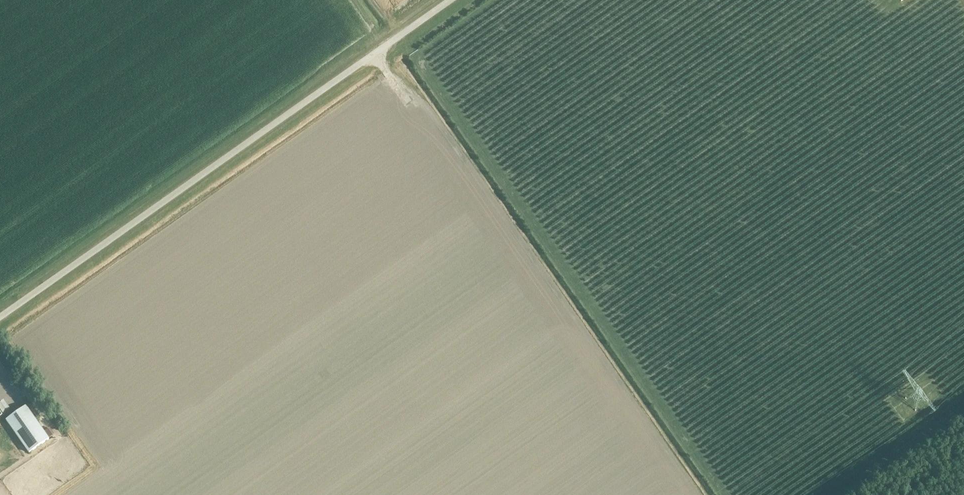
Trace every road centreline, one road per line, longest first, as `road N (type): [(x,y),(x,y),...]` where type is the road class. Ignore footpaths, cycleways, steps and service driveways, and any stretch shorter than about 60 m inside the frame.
road 1 (unclassified): [(443,0),(0,306)]

